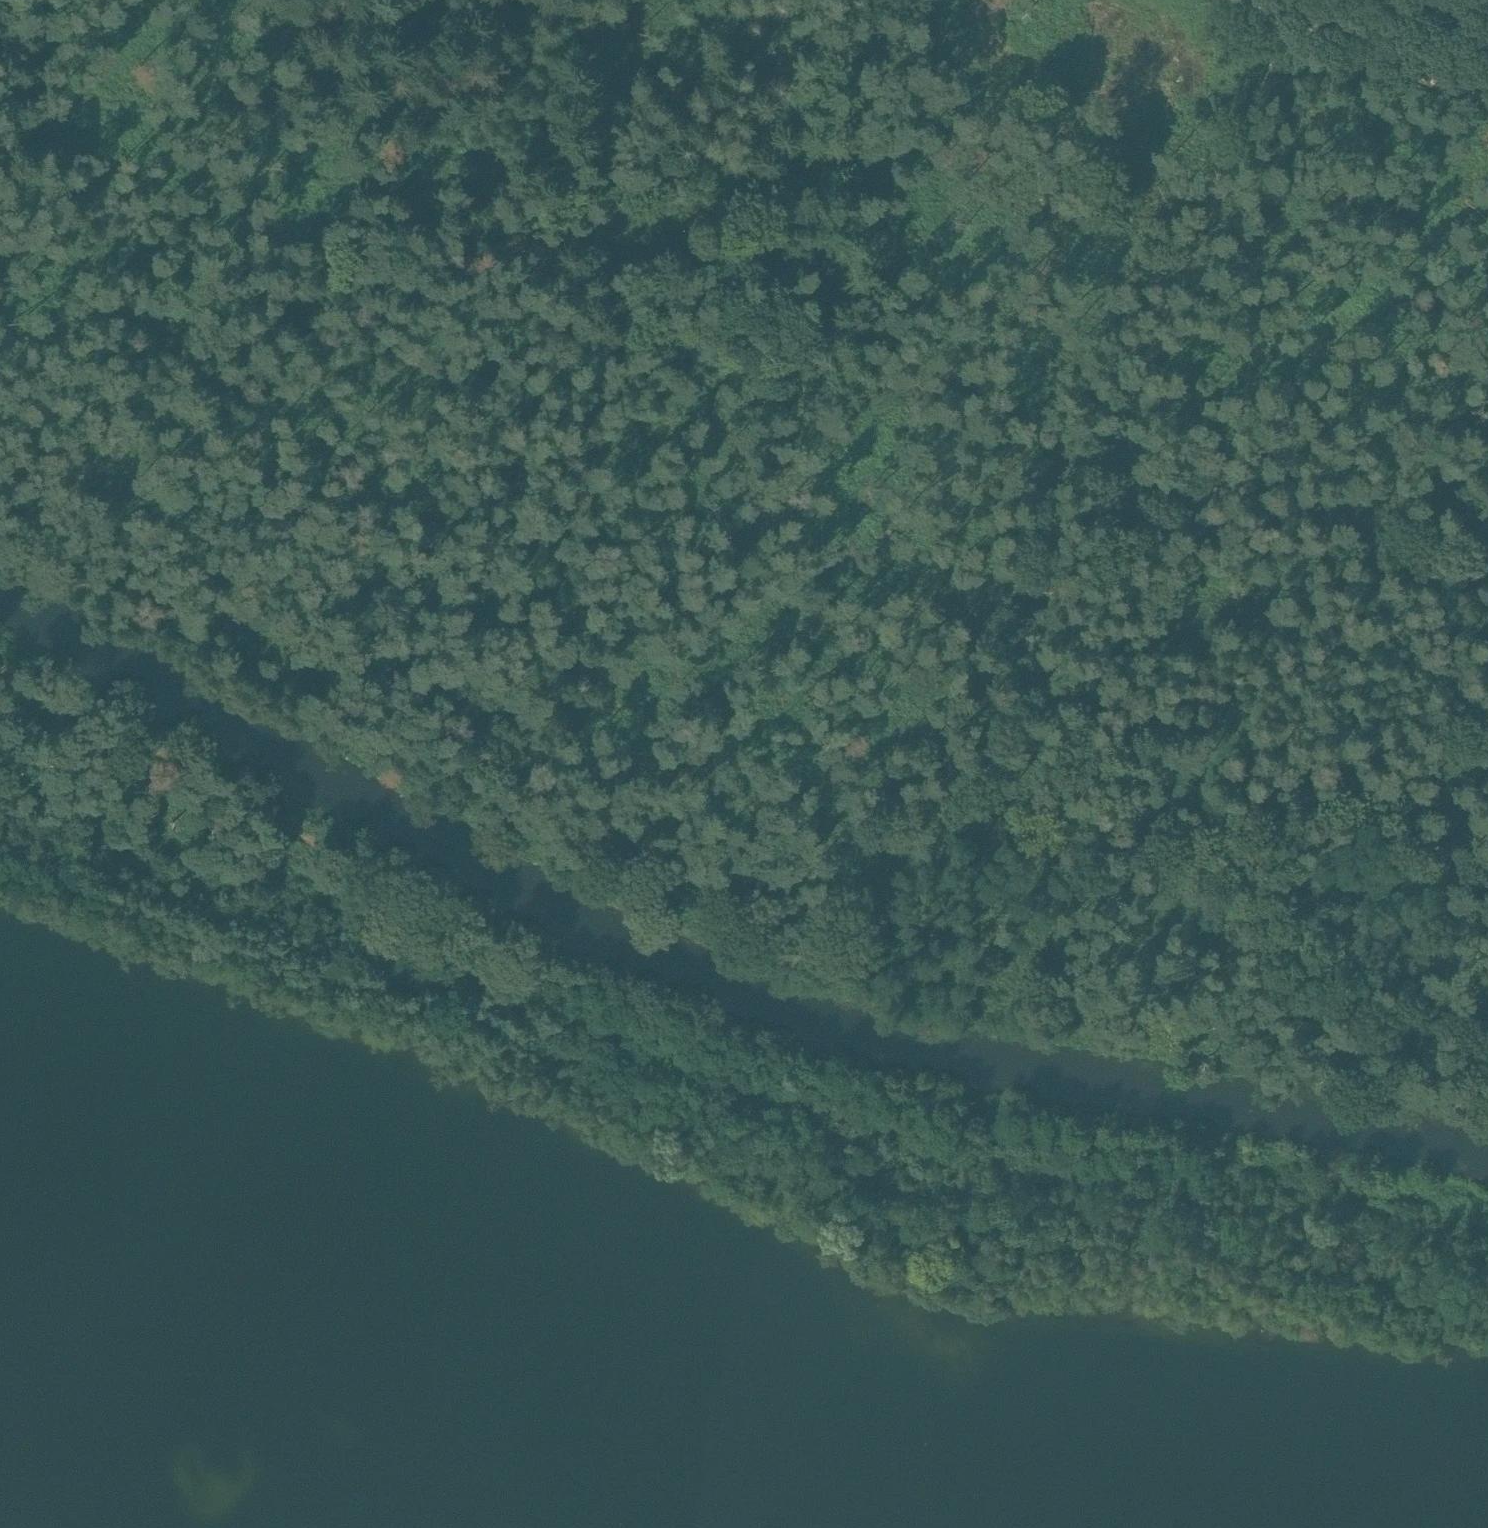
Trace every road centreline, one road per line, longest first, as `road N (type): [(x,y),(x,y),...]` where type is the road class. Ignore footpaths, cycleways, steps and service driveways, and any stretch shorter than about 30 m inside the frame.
road 1 (track): [(1228,0),(1276,30),(1487,104)]

